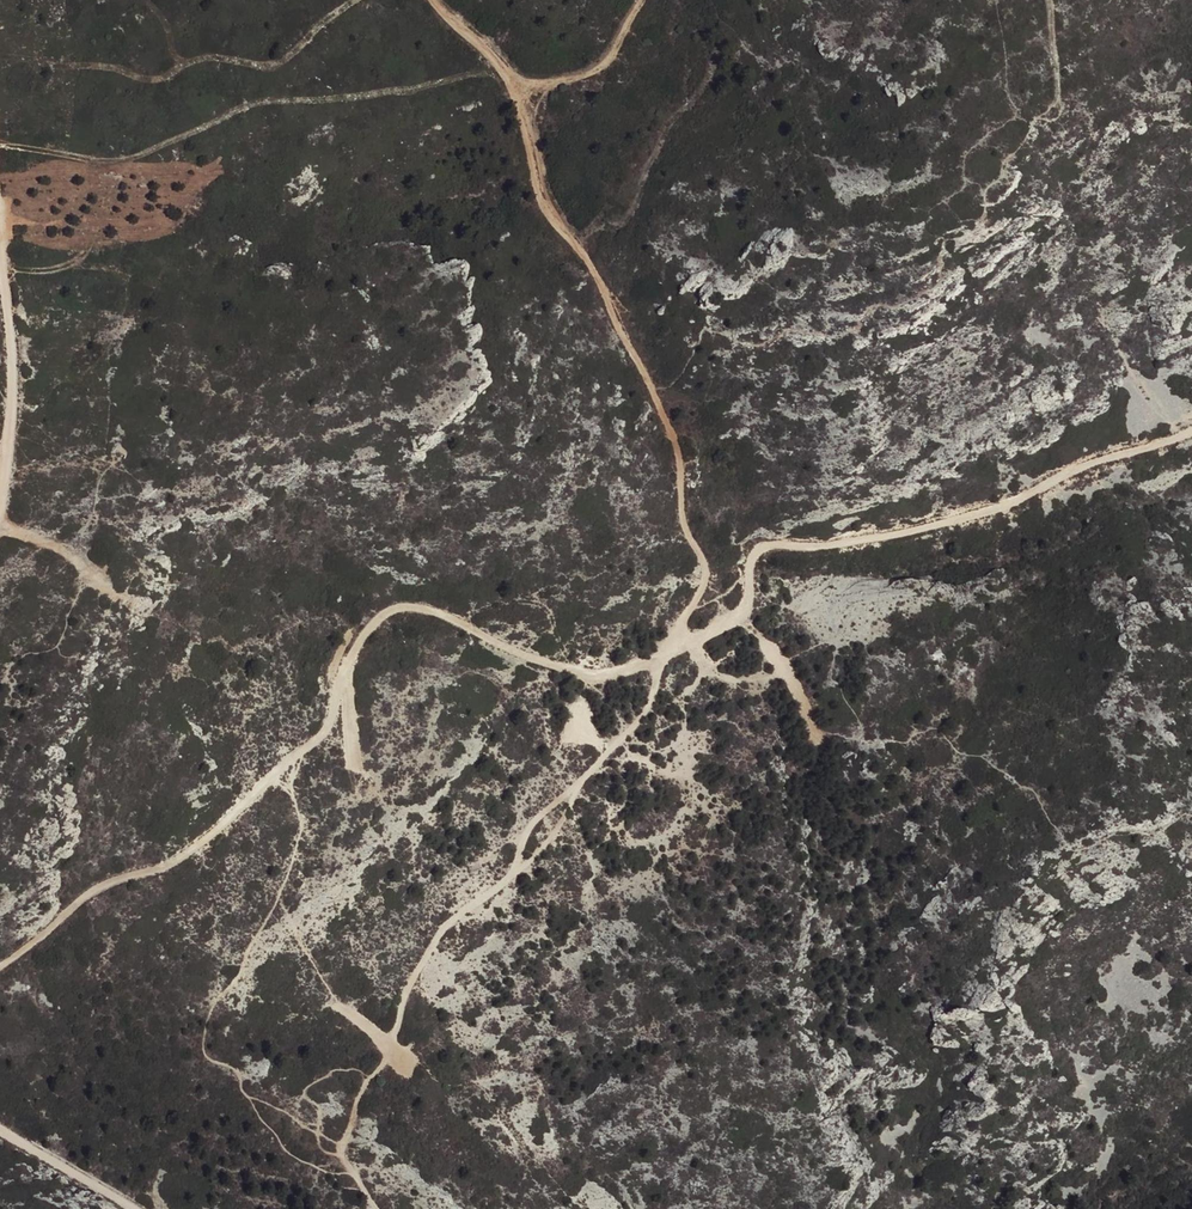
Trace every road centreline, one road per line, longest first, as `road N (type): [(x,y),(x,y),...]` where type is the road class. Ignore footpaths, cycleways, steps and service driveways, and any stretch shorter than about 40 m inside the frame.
road 1 (track): [(0,968),(85,895),(162,869),(205,843),(322,739),(339,680),(379,619),(406,610),(440,614),(585,677),(611,675),(734,621),(758,549),(816,550),(1014,504),(1053,478),(1191,433)]
road 2 (track): [(432,0),(509,74),(537,189),(633,351),(676,452),(702,582),(665,651),(651,699),(625,736),(579,784),(534,858),(450,921),(410,982),(345,1146),(374,1208)]
road 3 (track): [(0,258),(12,377),(0,495)]
road 4 (track): [(0,1130),(135,1208)]
road 5 (track): [(738,614),(787,676),(815,730)]

